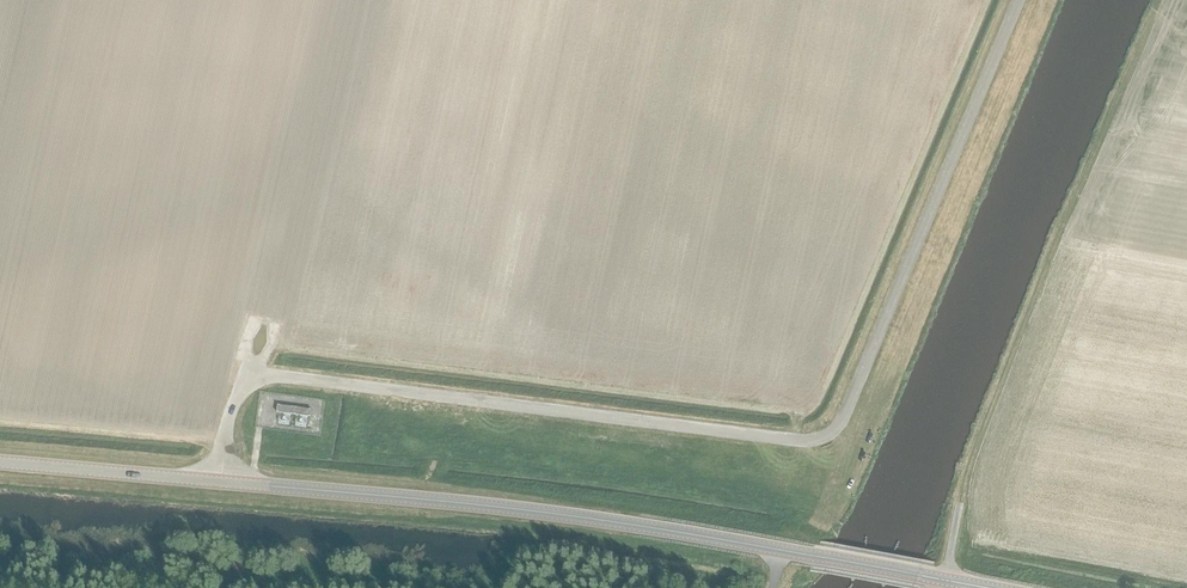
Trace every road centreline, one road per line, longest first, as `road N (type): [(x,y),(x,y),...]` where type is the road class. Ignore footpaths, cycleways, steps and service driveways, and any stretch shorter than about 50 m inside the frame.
road 1 (secondary): [(991,587),(429,496),(0,461)]

